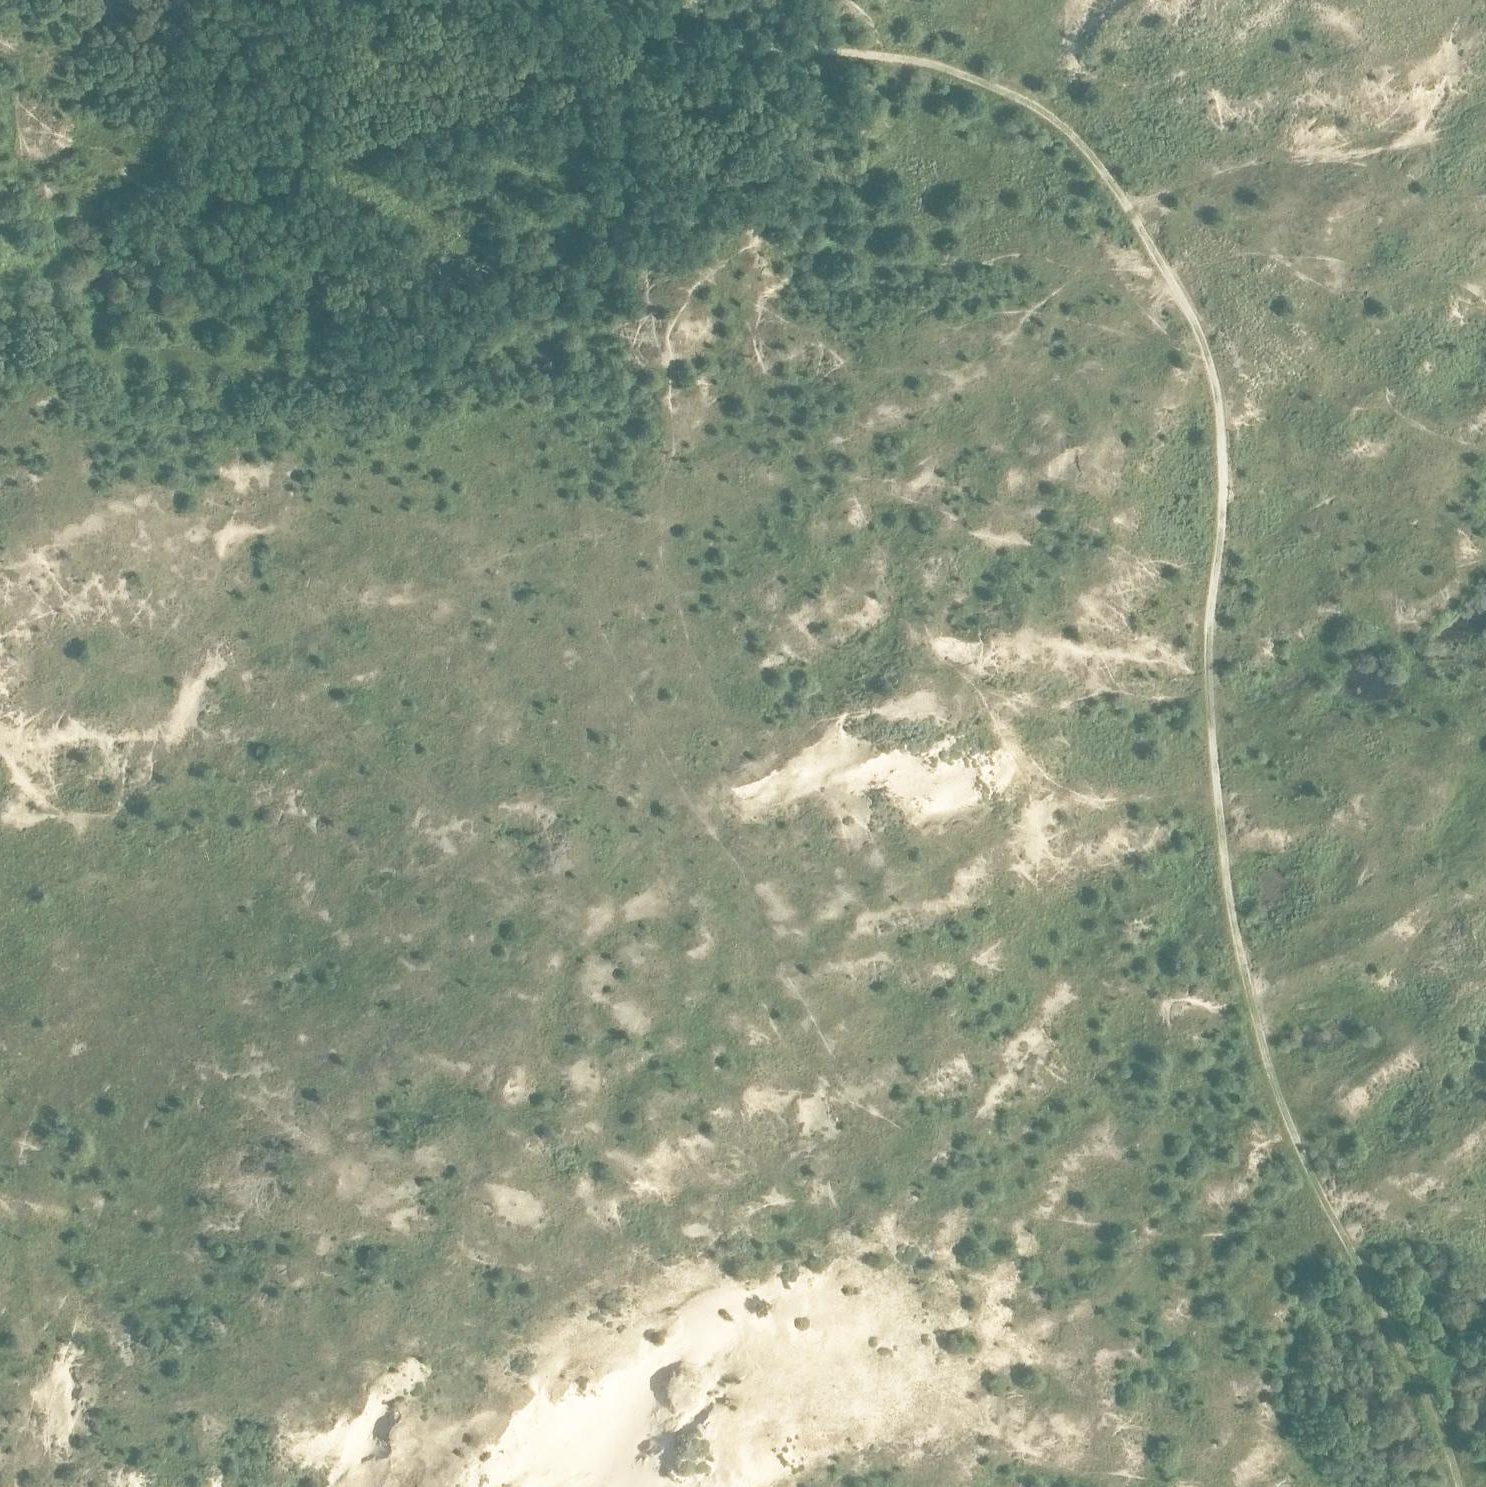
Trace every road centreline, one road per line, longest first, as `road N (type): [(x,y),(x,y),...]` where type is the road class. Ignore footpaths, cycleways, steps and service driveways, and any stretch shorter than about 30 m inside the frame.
road 1 (track): [(1458,1486),(1437,1423),(1317,1191),(1260,1037),(1230,903),(1212,747),(1207,653),(1223,491),(1216,385),(1194,322),(1128,206),(1050,112),(997,87),(910,59),(662,33),(563,0)]

